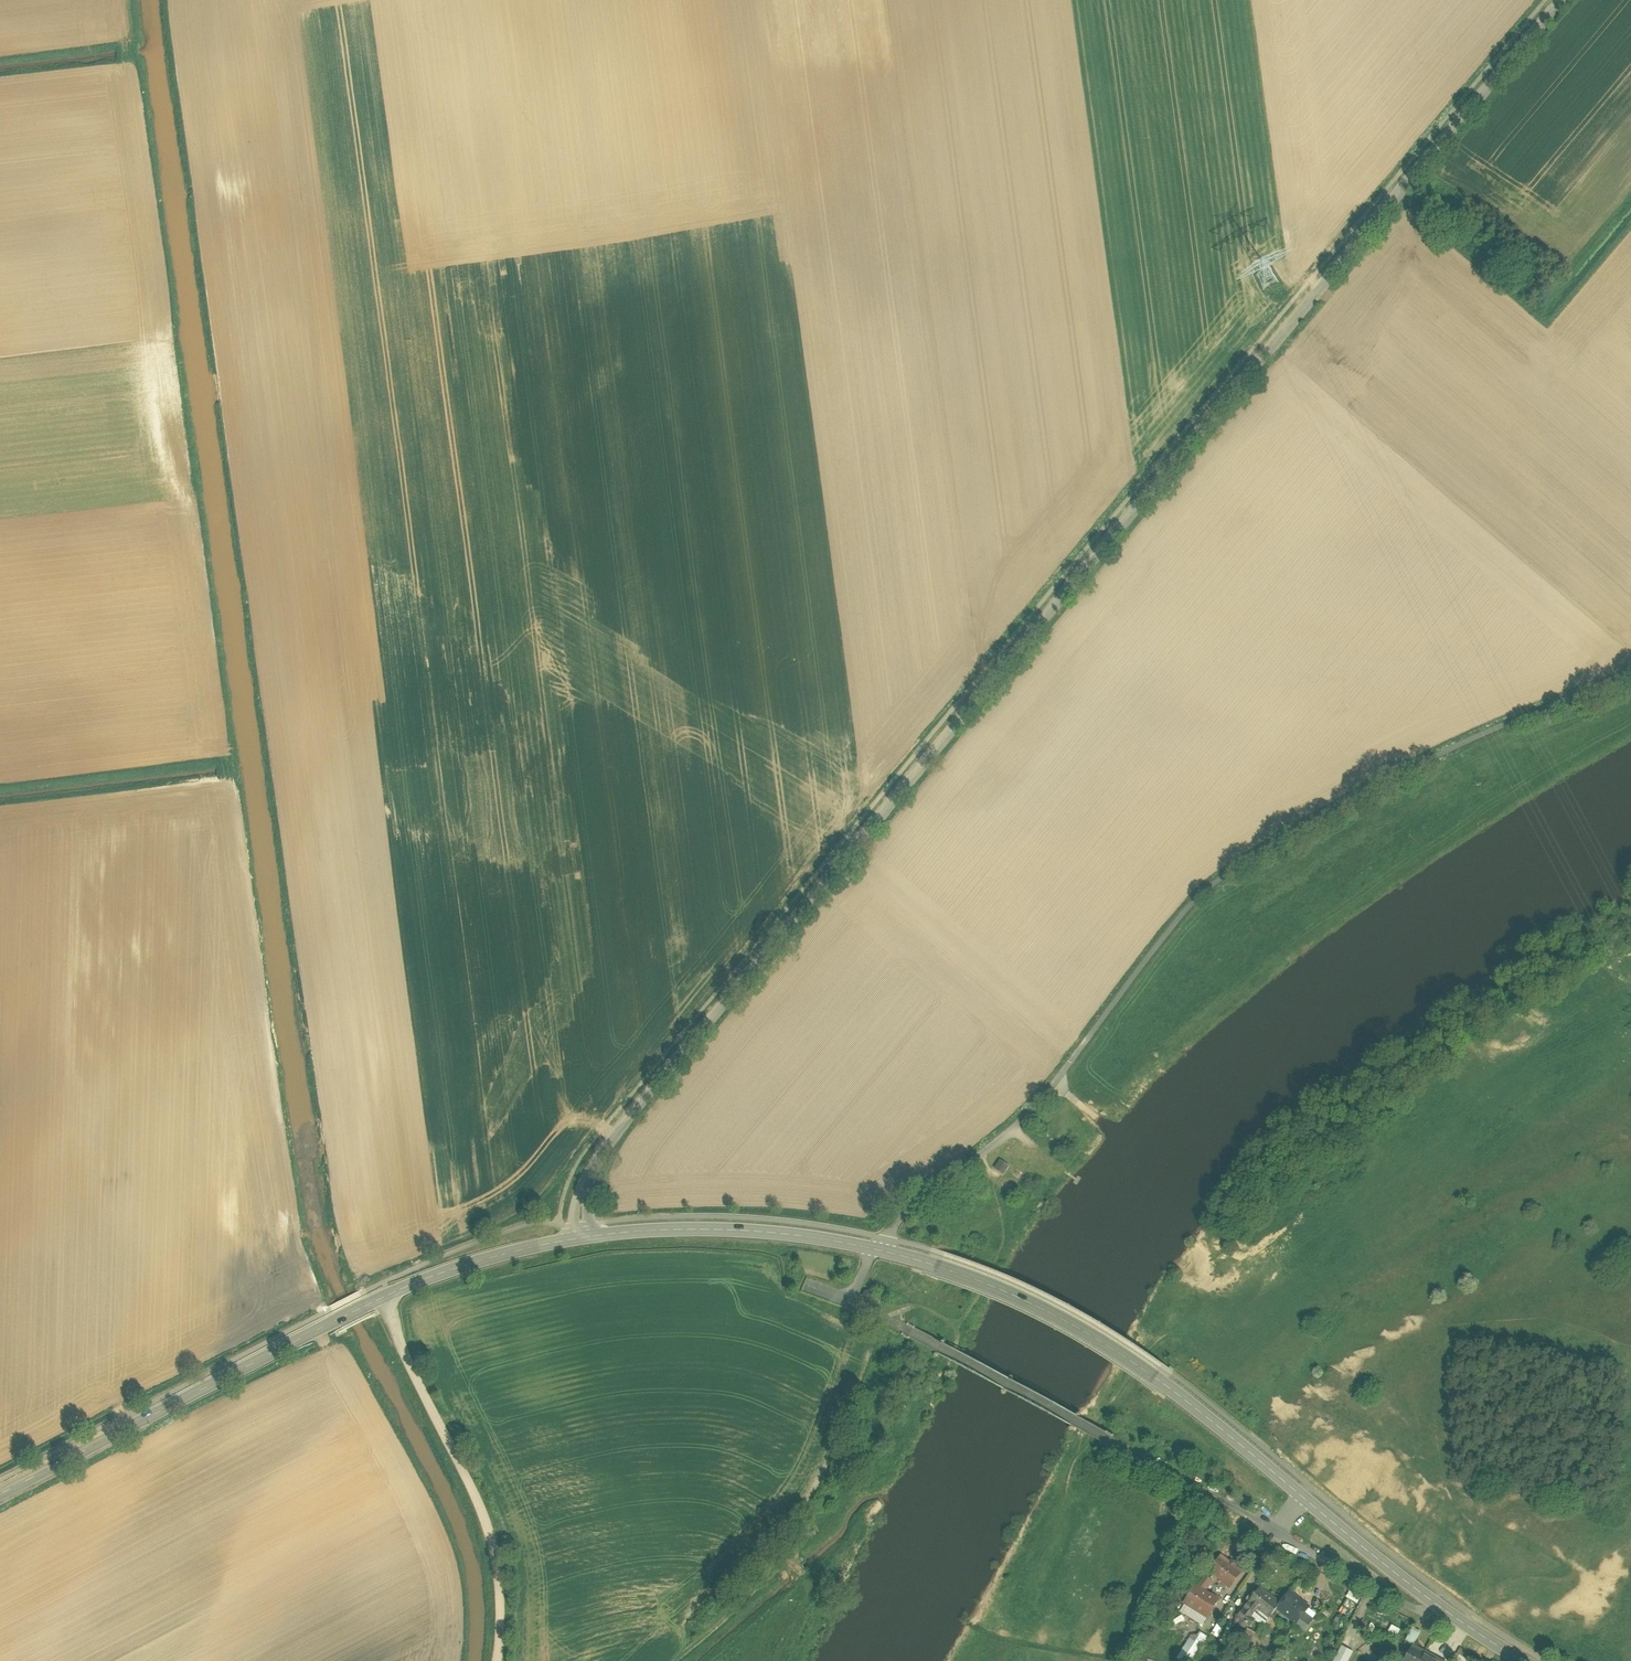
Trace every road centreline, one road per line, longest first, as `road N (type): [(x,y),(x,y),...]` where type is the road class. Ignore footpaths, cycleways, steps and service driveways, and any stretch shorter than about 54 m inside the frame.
road 1 (unclassified): [(1563,0),(611,1139),(584,1186),(581,1238)]
road 2 (unclassified): [(875,1250),(918,1203),(1017,1127),(1179,918),(1217,882),(1457,747),(1630,676)]
road 3 (tertiary): [(0,1495),(384,1297),(466,1265),(581,1238)]
road 4 (tertiary): [(875,1250),(976,1282),(1076,1329),(1175,1393),(1302,1497)]
road 5 (unclassified): [(850,1303),(1275,1534)]
road 6 (track): [(384,1297),(495,1546),(503,1595),(500,1660)]
road 7 (tertiary): [(581,1238),(727,1230),(875,1250)]
road 8 (unclassified): [(1275,1534),(1418,1611),(1435,1604)]
road 9 (tertiary): [(1302,1497),(1435,1604)]
road 10 (track): [(676,1660),(791,1558)]

